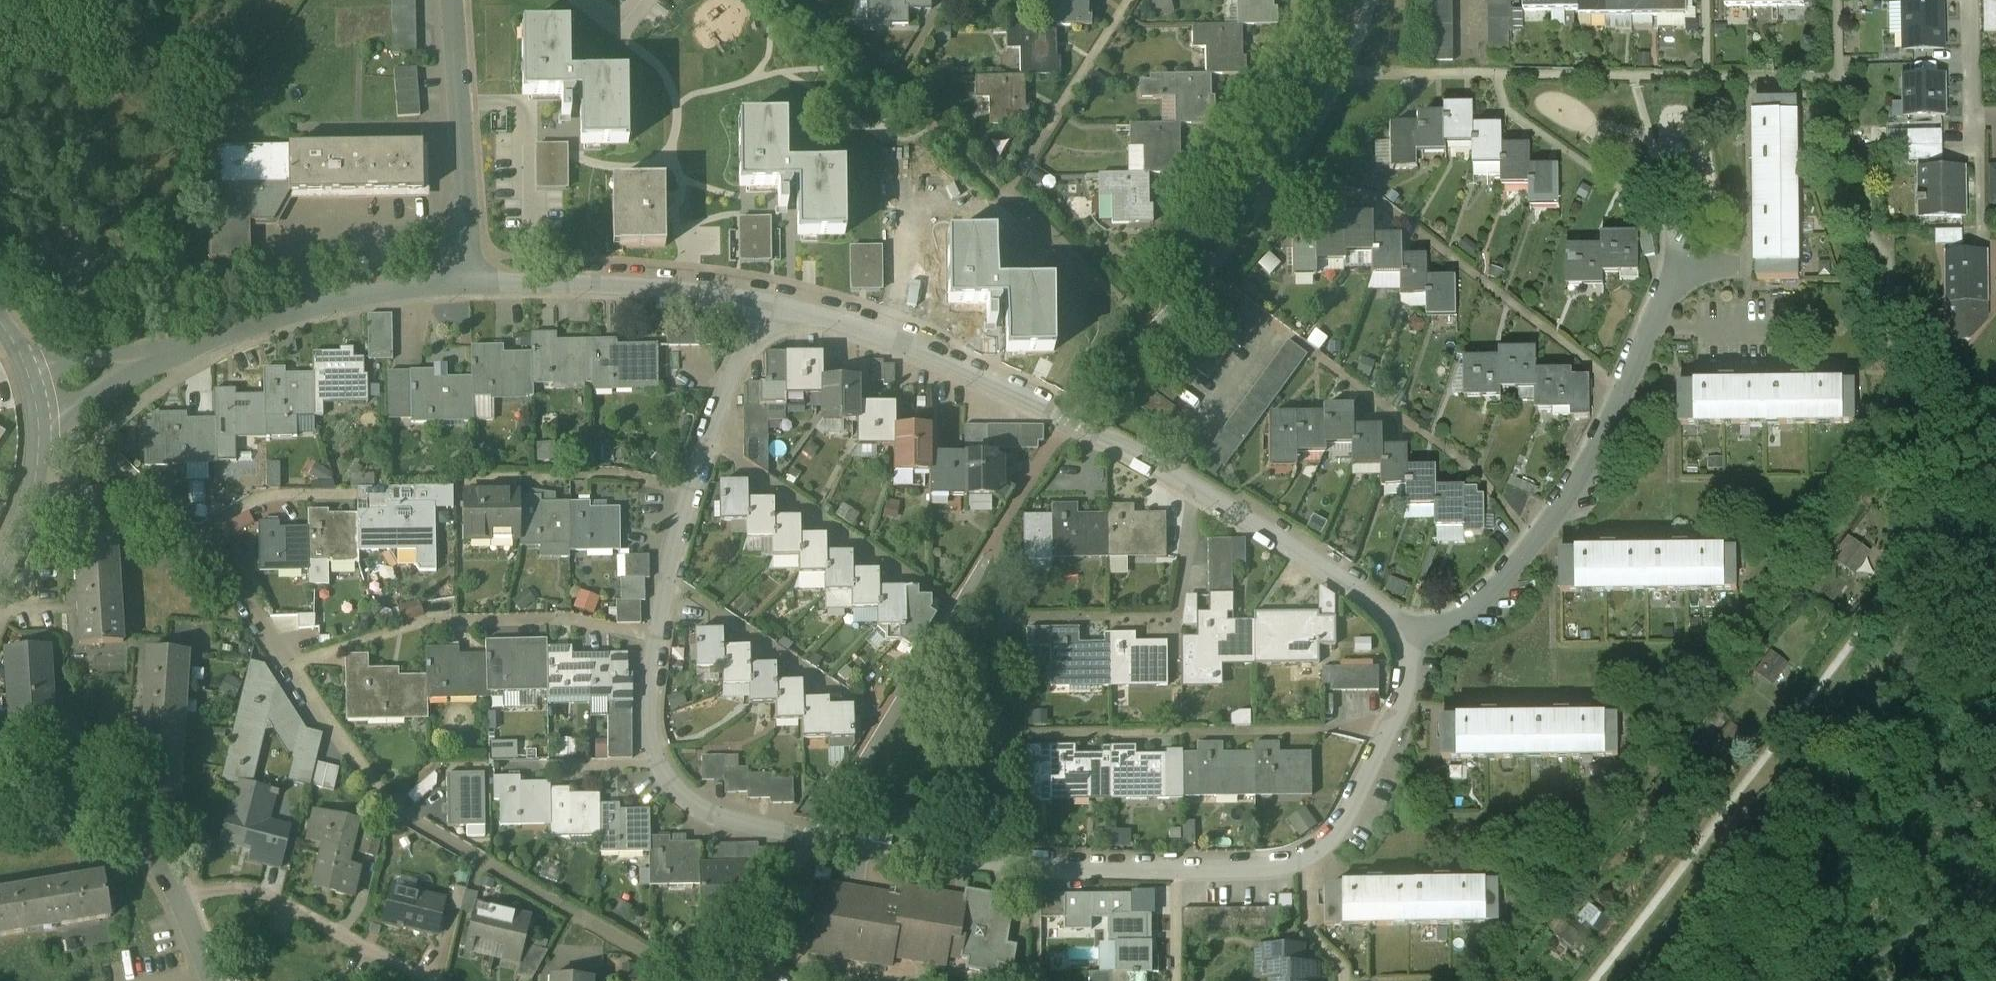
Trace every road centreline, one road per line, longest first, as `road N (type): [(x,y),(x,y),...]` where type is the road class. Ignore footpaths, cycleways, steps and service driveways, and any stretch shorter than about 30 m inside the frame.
road 1 (residential): [(1406,640),(1407,690),(1379,777),(1332,846),(1258,868),(1008,858),(816,840),(708,809),(661,765)]
road 2 (residential): [(759,301),(892,338),(1198,486),(1373,597),(1406,640)]
road 3 (residential): [(661,765),(648,727),(649,685),(691,495),(759,301)]
road 4 (residential): [(1676,272),(1597,460),(1462,612),(1406,640)]
road 5 (residential): [(153,356),(311,302),(468,280)]
road 6 (residential): [(214,980),(157,862),(97,810),(0,761)]
road 7 (residential): [(468,280),(593,281),(759,301)]
road 8 (residential): [(453,0),(468,280)]
road 9 (residential): [(80,399),(95,446),(194,542)]
road 10 (residential): [(40,414),(25,505),(0,570)]
road 11 (residential): [(1971,0),(1974,149)]
road 12 (residential): [(153,356),(23,356)]

